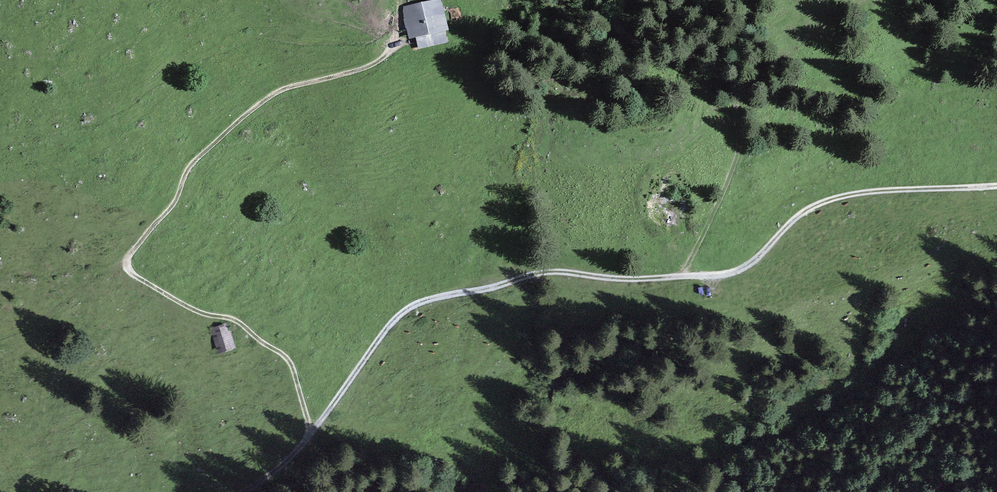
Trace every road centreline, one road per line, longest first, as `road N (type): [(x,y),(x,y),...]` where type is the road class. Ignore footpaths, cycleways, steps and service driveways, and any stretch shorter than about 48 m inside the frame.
road 1 (track): [(996,187),(867,193),(823,204),(729,274),(639,280),(537,273),(416,305),(282,464),(242,491)]
road 2 (track): [(399,30),(395,50),(368,70),(273,97),(195,165),(177,205),(128,260),(134,277),(202,314),(237,319),(285,355),(311,433)]
road 3 (track): [(682,276),(736,150),(734,52),(722,26),(700,20),(653,43),(609,43),(631,0)]

